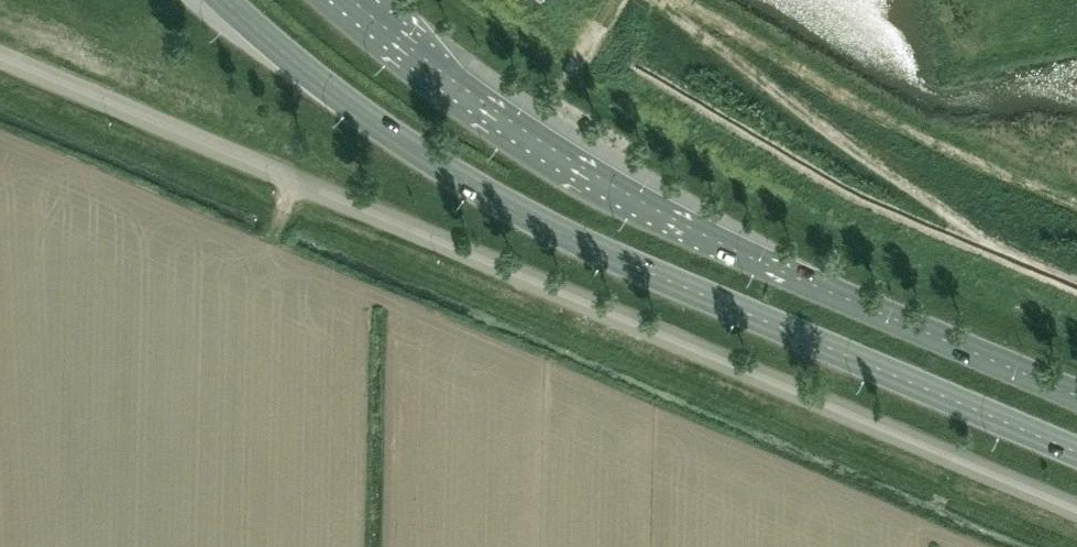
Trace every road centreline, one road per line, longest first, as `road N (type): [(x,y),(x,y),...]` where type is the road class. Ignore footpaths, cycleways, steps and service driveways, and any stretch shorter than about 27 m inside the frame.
road 1 (residential): [(0,54),(1076,508)]
road 2 (primary): [(229,0),(354,107),(539,221),(1076,452)]
road 3 (primary): [(1076,395),(811,283),(646,202),(417,56),(357,0)]

